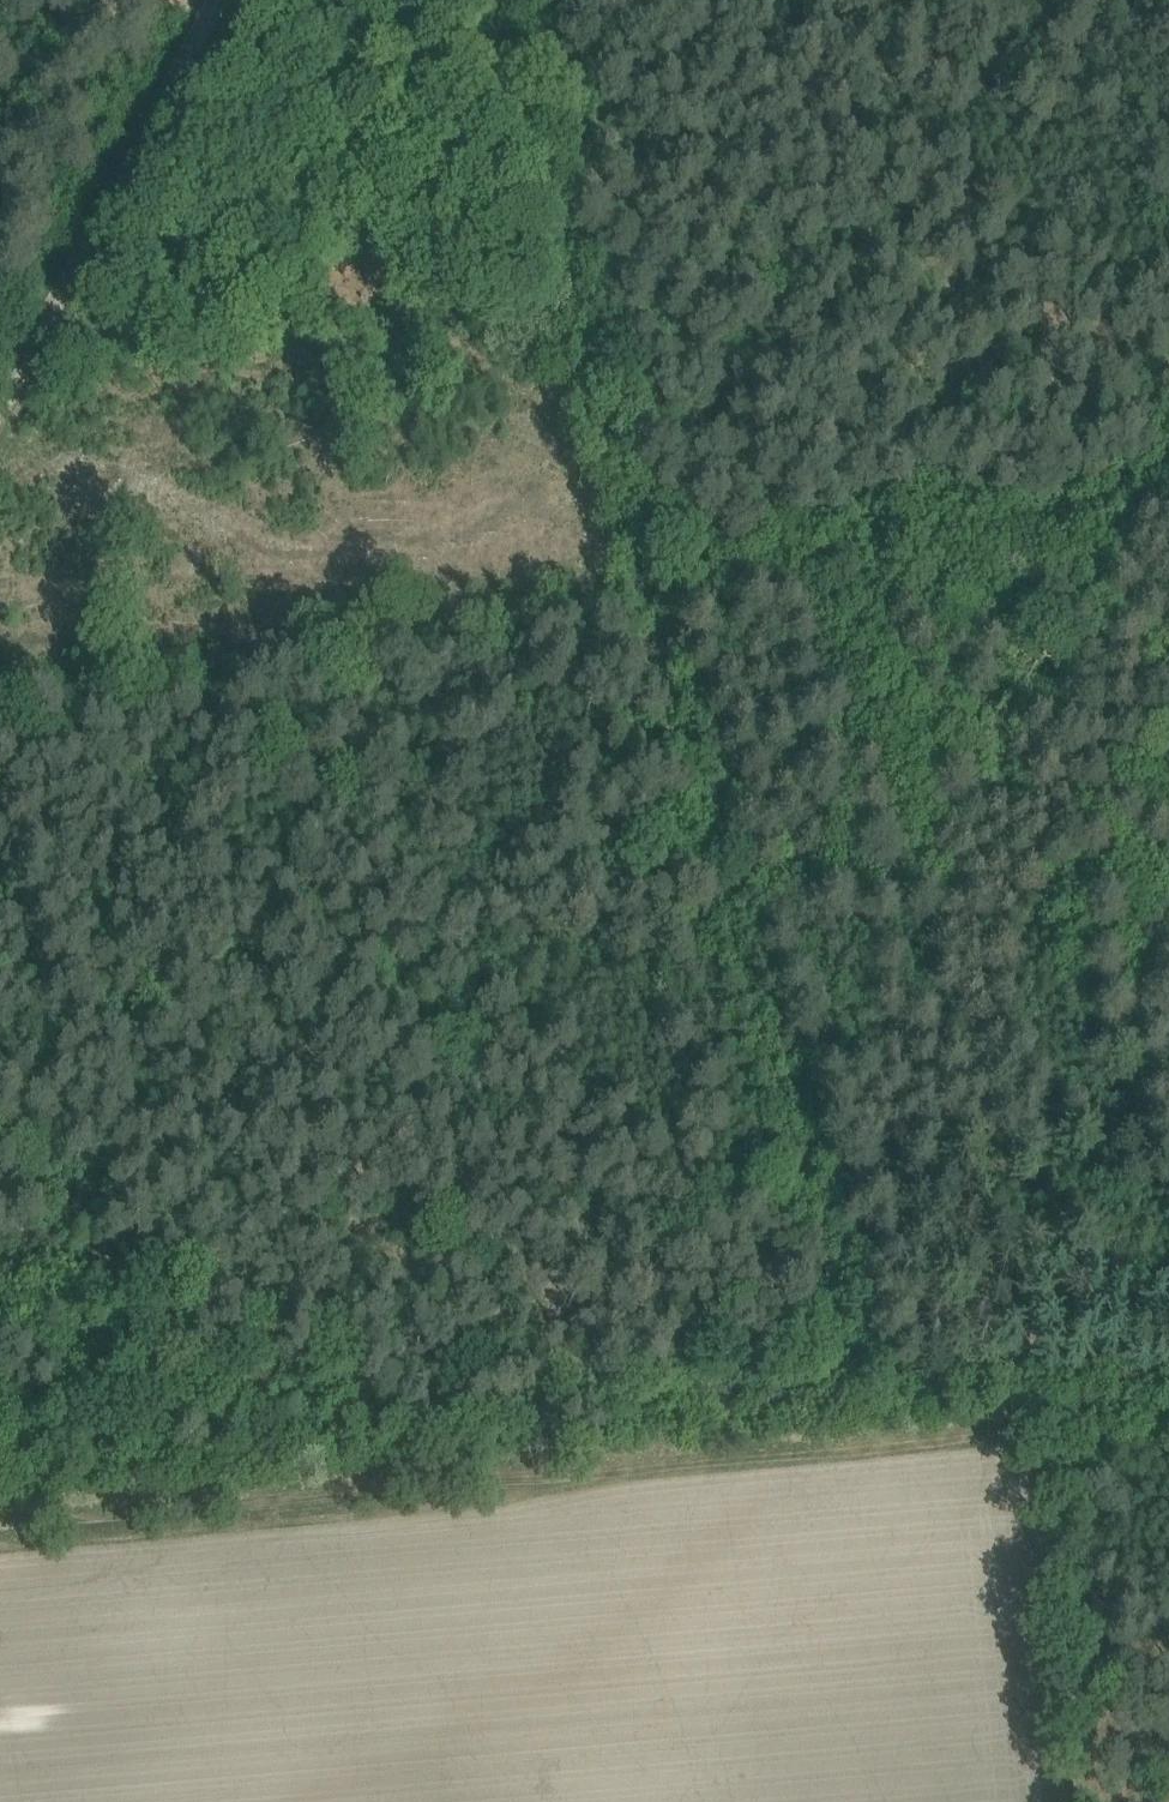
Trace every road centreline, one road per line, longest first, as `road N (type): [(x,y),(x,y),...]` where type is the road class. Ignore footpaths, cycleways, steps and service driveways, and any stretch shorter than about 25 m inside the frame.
road 1 (track): [(1168,1413),(0,1529)]
road 2 (track): [(9,405),(218,0)]

